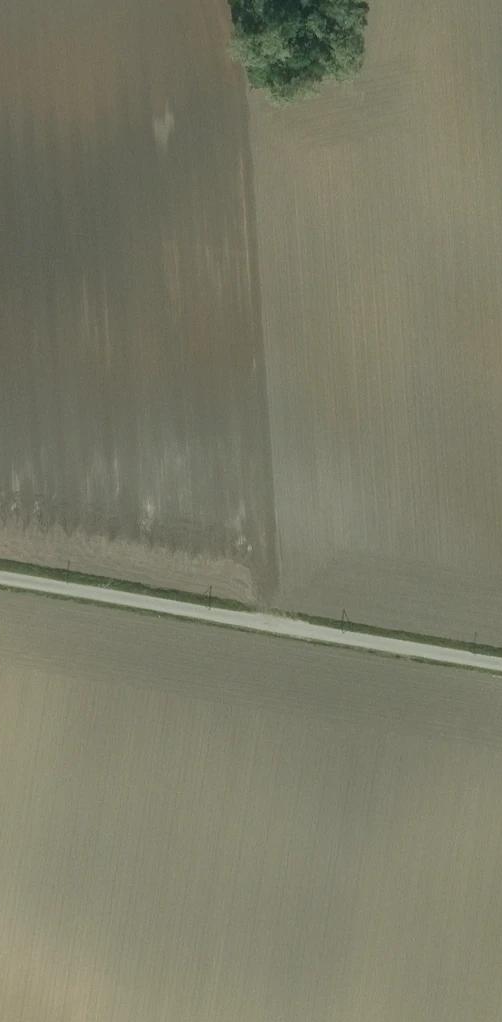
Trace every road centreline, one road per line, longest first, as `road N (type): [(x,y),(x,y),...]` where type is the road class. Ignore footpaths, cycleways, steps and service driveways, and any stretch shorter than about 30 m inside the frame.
road 1 (unclassified): [(501,664),(0,580)]

